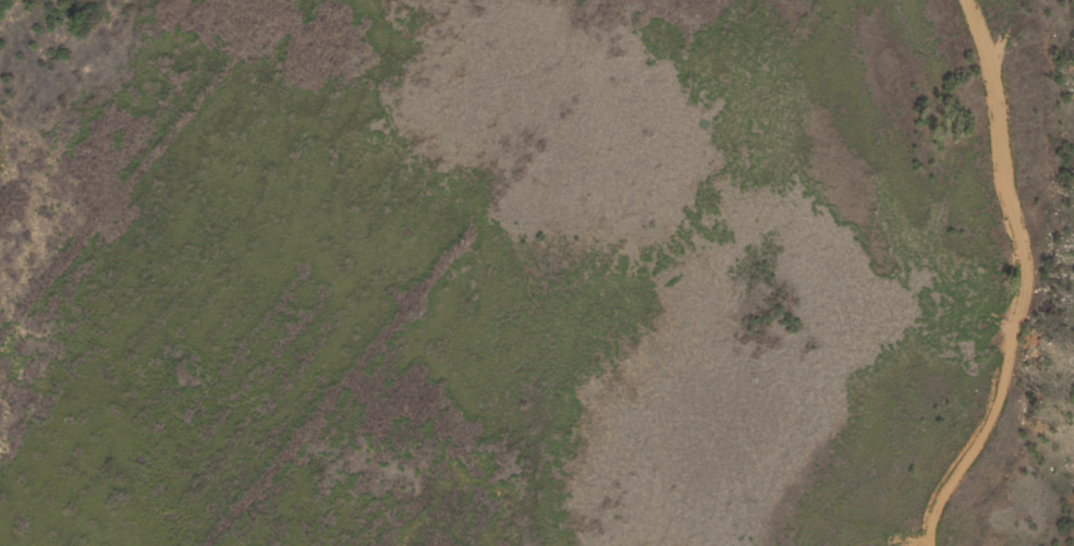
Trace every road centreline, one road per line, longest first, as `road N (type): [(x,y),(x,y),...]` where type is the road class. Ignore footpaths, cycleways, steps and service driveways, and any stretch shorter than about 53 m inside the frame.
road 1 (track): [(945,545),(947,520),(1001,434),(1042,276),(1009,76),(986,0)]

